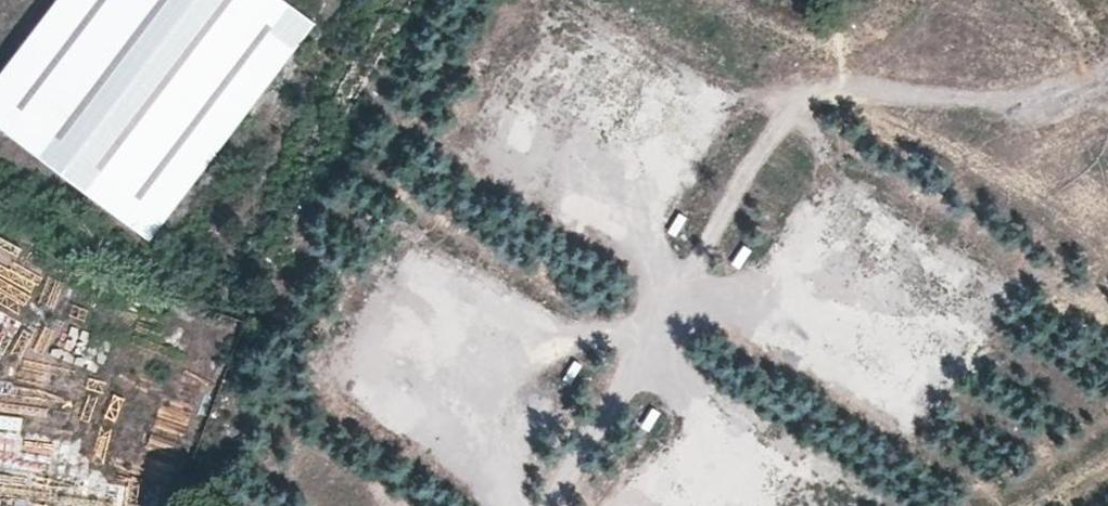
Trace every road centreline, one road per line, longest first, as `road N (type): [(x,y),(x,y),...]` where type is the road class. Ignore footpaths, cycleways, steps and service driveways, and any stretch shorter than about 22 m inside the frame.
road 1 (track): [(181,505),(274,230),(396,0)]

